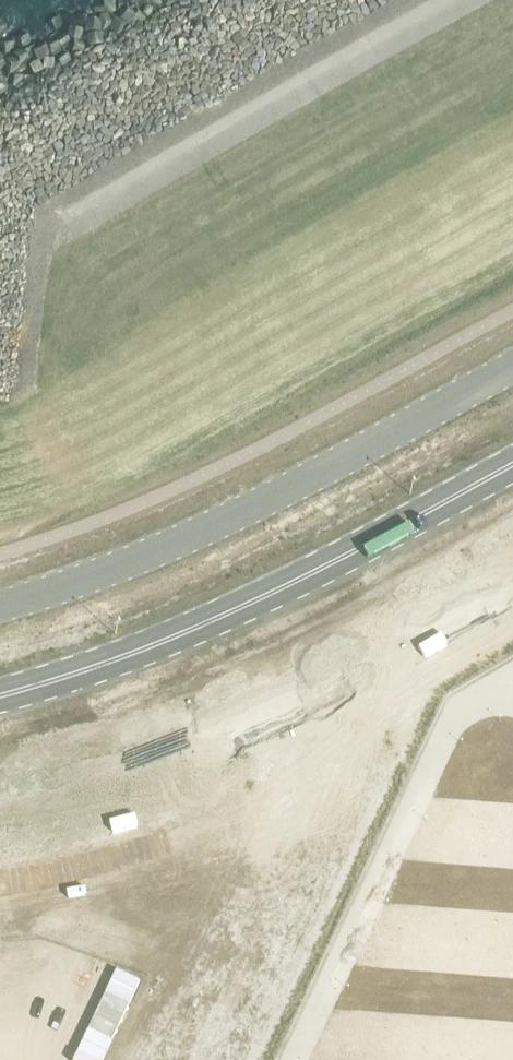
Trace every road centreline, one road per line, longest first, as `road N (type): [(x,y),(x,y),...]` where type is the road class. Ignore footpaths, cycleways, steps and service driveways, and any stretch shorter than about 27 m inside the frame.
road 1 (unclassified): [(512,368),(184,544),(0,609)]
road 2 (secondary): [(512,469),(210,625),(0,698)]

